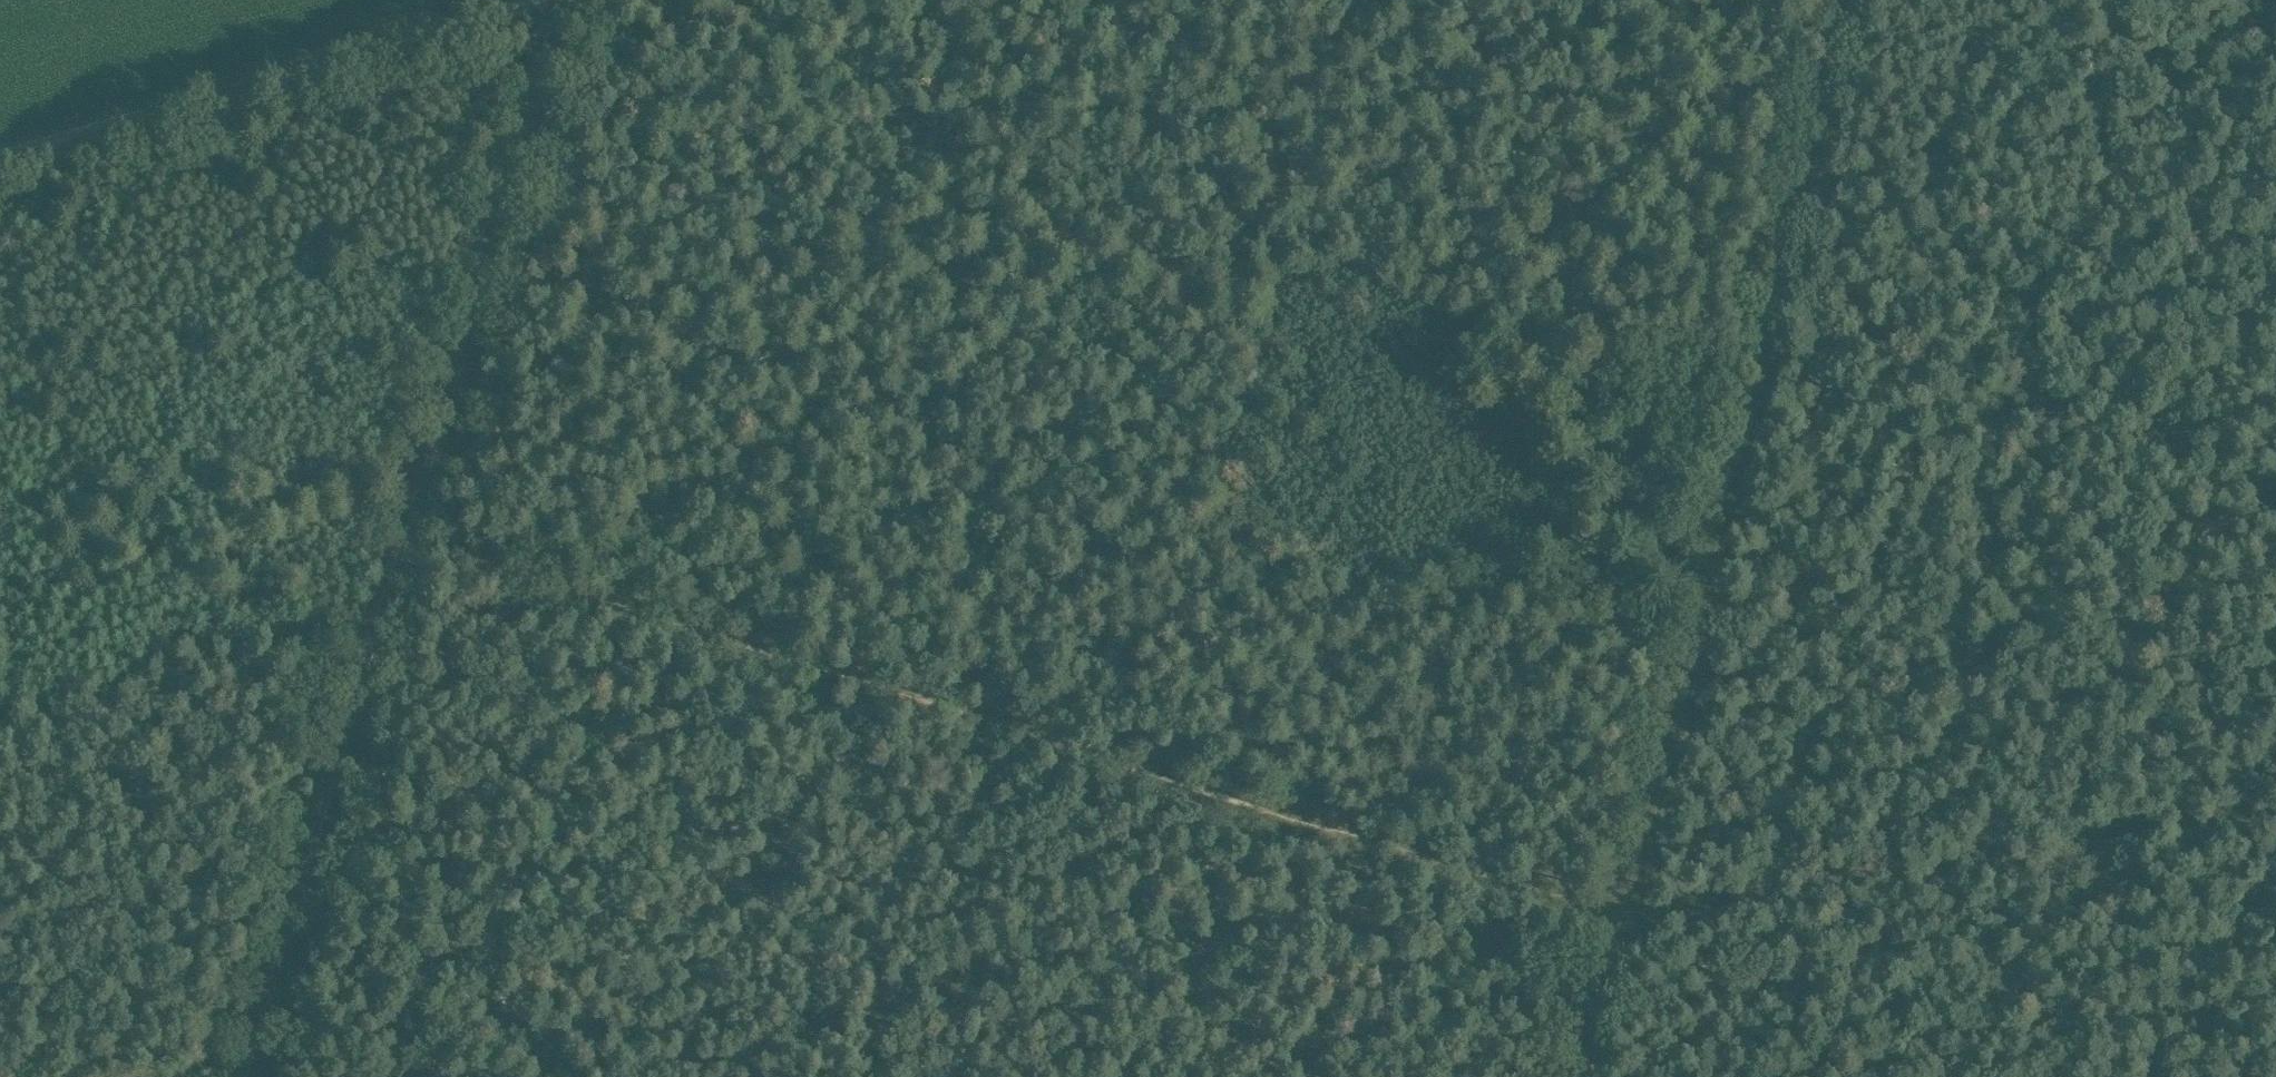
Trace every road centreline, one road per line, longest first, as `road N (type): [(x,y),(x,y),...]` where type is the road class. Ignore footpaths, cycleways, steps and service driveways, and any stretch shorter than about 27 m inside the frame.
road 1 (track): [(1624,913),(410,530)]
road 2 (track): [(1624,913),(1846,0)]
road 3 (track): [(1624,913),(2275,813)]
road 4 (track): [(410,530),(245,1076)]
road 5 (track): [(540,0),(0,162)]
road 6 (track): [(567,0),(410,530)]
road 7 (track): [(1585,1076),(1624,913)]

